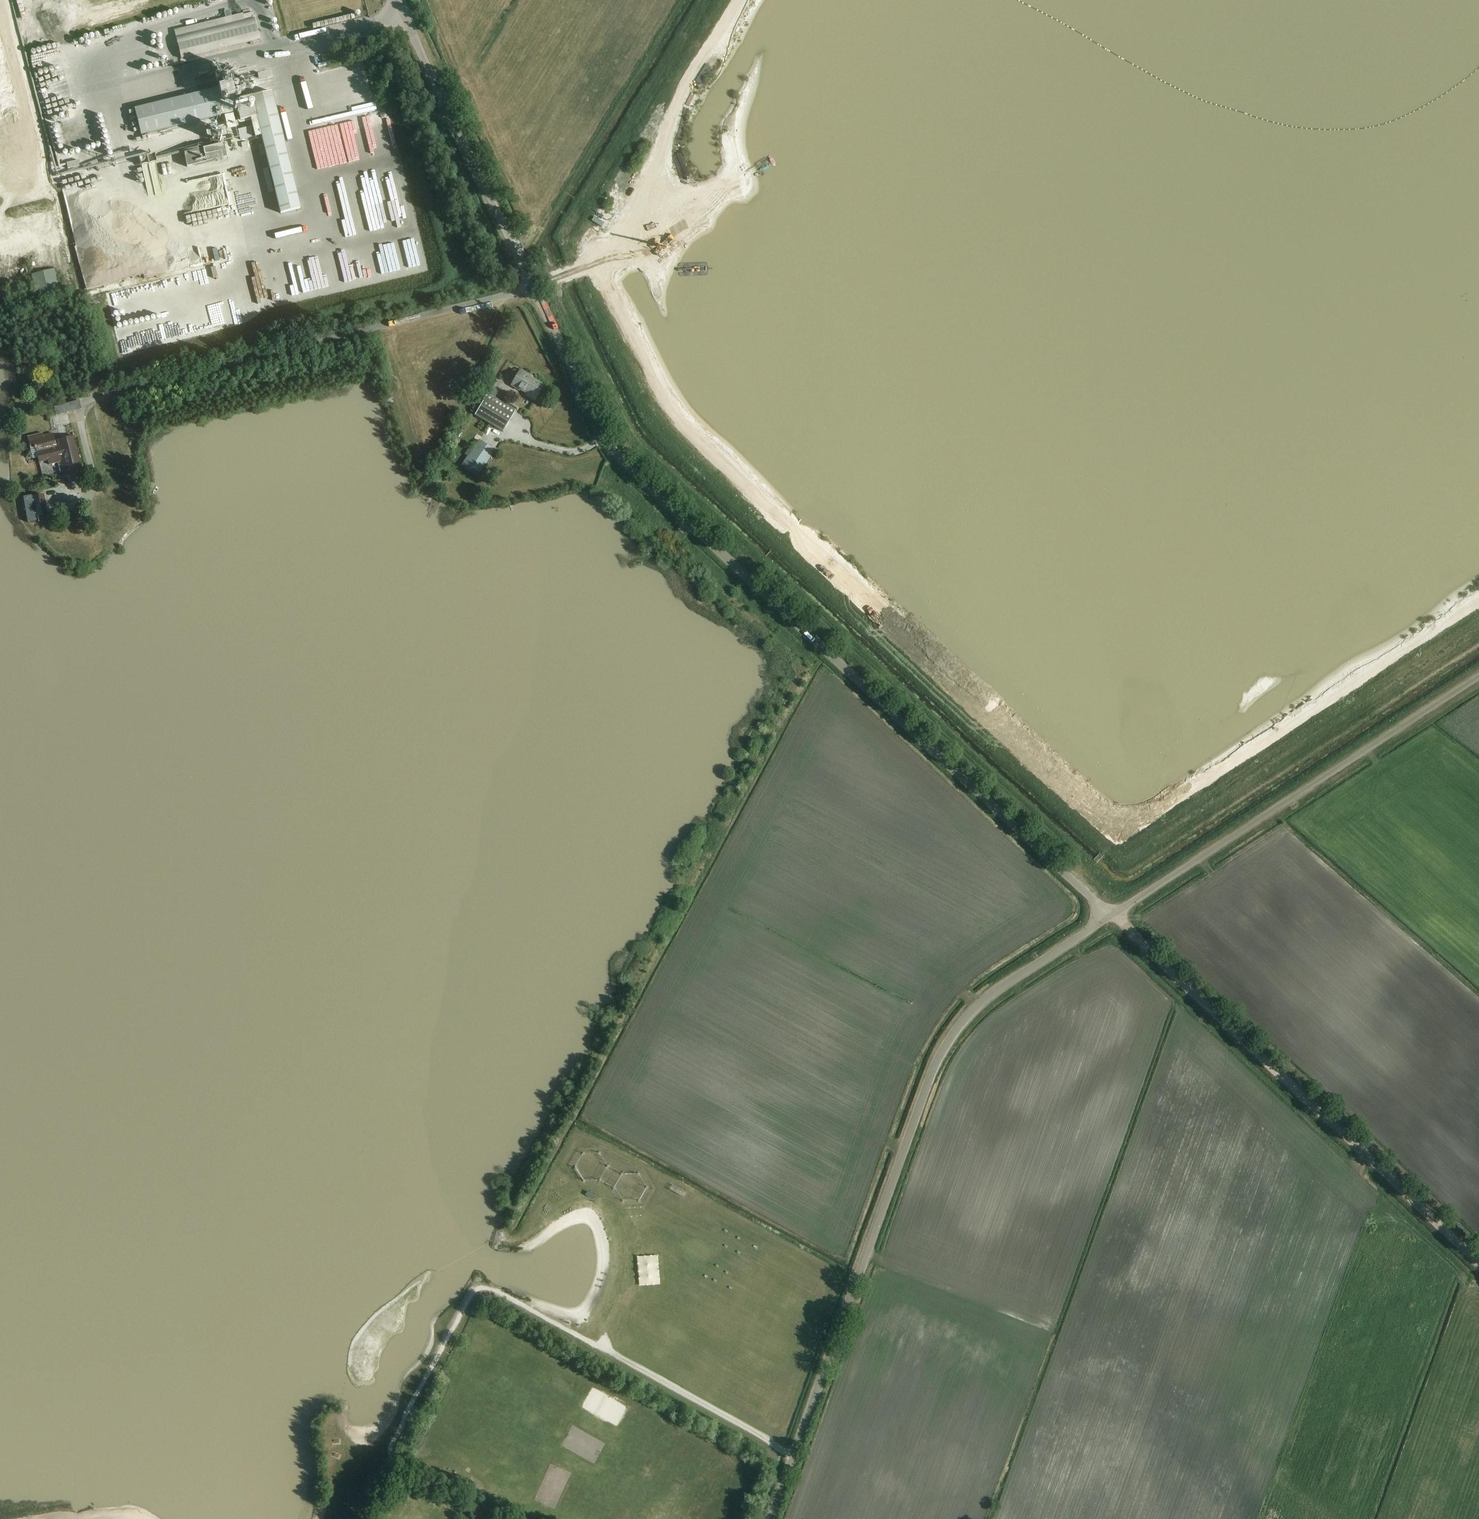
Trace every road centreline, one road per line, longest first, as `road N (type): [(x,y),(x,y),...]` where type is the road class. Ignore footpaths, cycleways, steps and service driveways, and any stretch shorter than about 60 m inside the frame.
road 1 (unclassified): [(1110,915),(614,449),(397,0)]
road 2 (unclassified): [(769,1518),(948,1041),(980,1003),(1110,915)]
road 3 (track): [(1110,915),(1478,1263)]
road 4 (track): [(533,285),(69,401)]
road 5 (tertiary): [(1110,915),(1478,676)]
road 6 (track): [(599,1344),(792,1456)]

